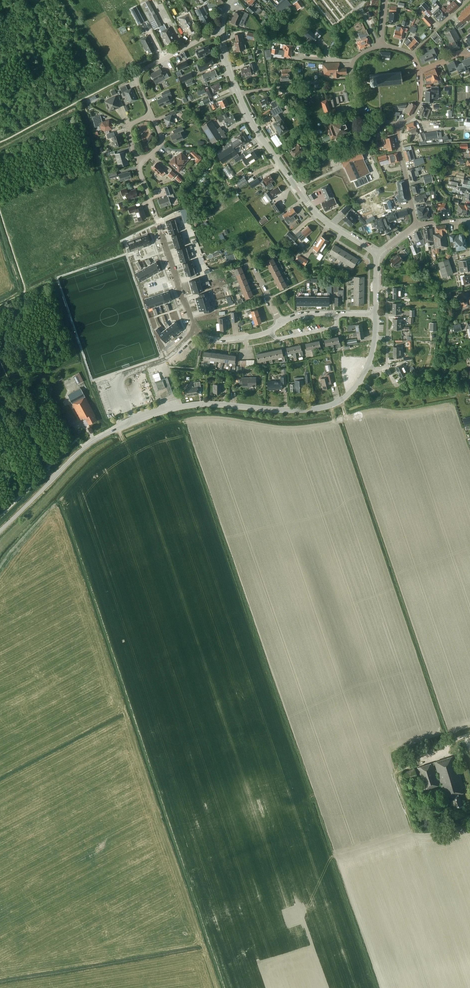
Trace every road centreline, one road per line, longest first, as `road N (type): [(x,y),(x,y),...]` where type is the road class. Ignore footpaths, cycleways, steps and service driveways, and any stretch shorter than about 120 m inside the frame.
road 1 (unclassified): [(0,531),(82,448),(111,431),(192,405),(324,407),(348,395),(368,366)]
road 2 (unclassified): [(378,254),(314,211),(238,93)]
road 3 (residential): [(159,227),(200,333),(221,340),(269,331)]
road 4 (residential): [(151,114),(136,74),(220,30)]

